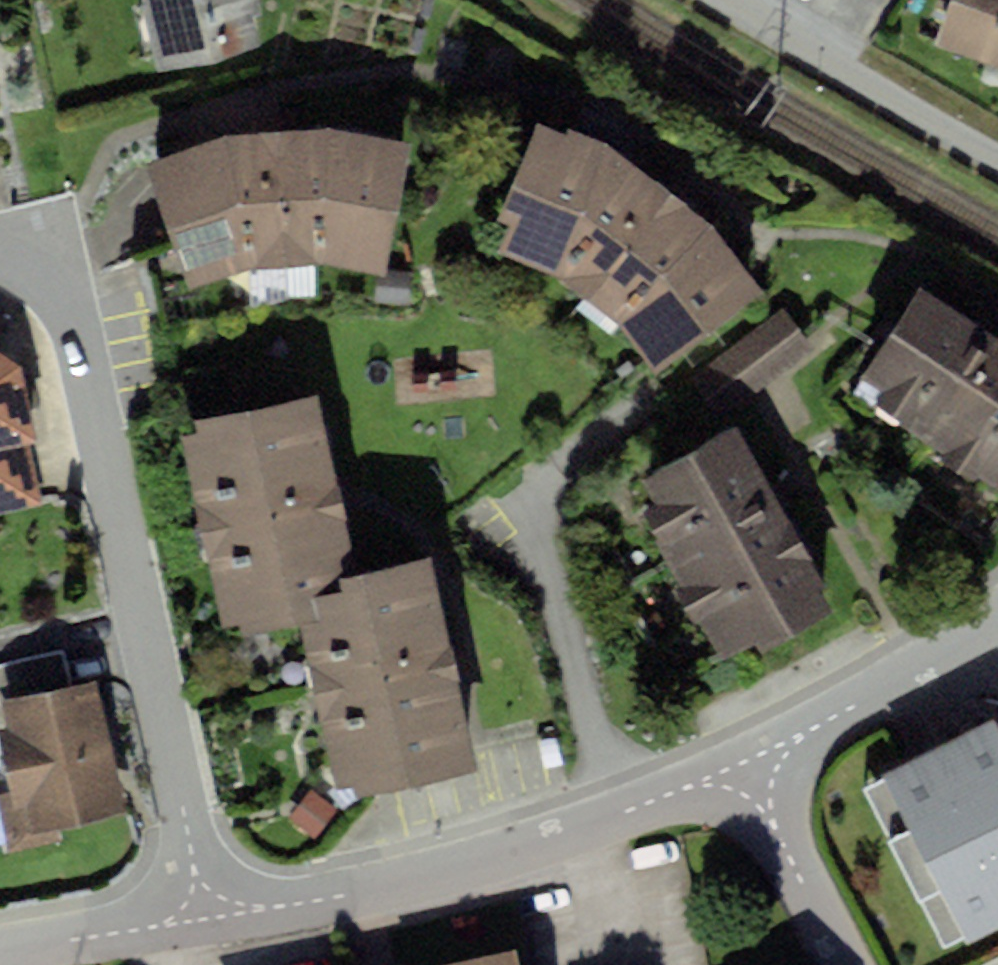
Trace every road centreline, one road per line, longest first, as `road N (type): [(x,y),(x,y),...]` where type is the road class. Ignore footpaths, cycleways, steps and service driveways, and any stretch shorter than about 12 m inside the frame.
road 1 (residential): [(207,920),(78,294),(40,256),(0,255)]
road 2 (residential): [(750,768),(407,881),(207,920)]
road 3 (residential): [(997,163),(886,105),(721,0)]
road 4 (residential): [(997,618),(750,768)]
road 5 (residential): [(849,964),(750,768)]
road 6 (residential): [(207,920),(0,954)]

